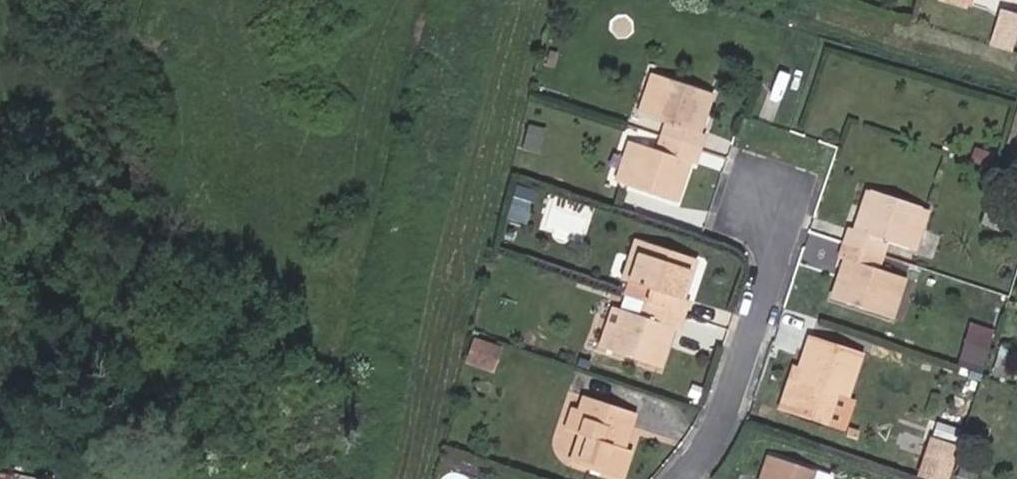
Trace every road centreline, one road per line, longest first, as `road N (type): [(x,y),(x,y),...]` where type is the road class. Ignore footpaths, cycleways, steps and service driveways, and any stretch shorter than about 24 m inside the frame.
road 1 (residential): [(672,478),(736,376),(770,256),(768,196)]

